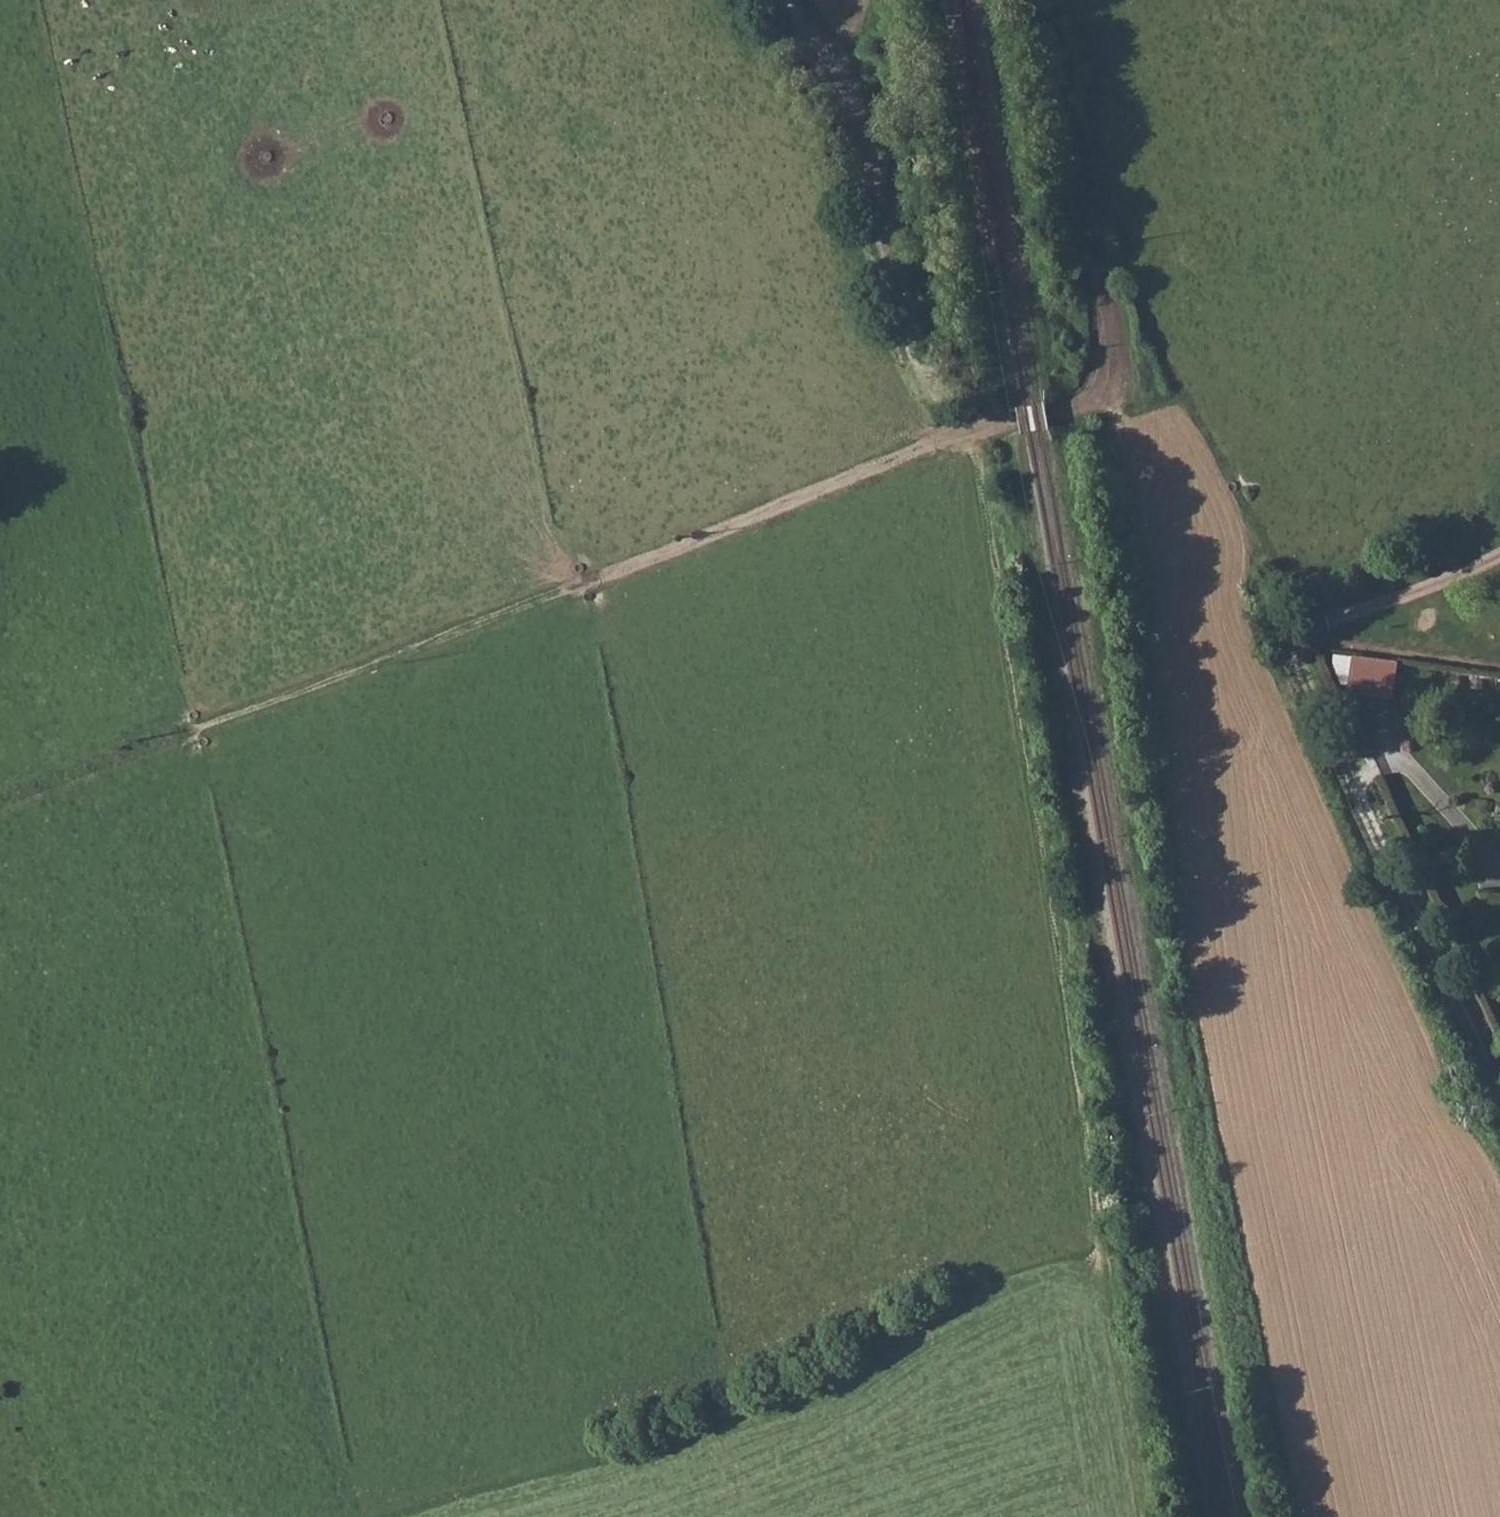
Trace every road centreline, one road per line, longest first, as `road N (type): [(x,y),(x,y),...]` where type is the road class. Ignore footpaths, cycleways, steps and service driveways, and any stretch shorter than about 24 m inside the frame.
road 1 (track): [(1000,429),(0,797)]
road 2 (track): [(780,0),(831,79),(886,229),(912,335),(1000,429),(1075,411),(1099,390),(1110,346),(1046,0)]
road 3 (track): [(1302,637),(1300,674),(1499,1069)]

